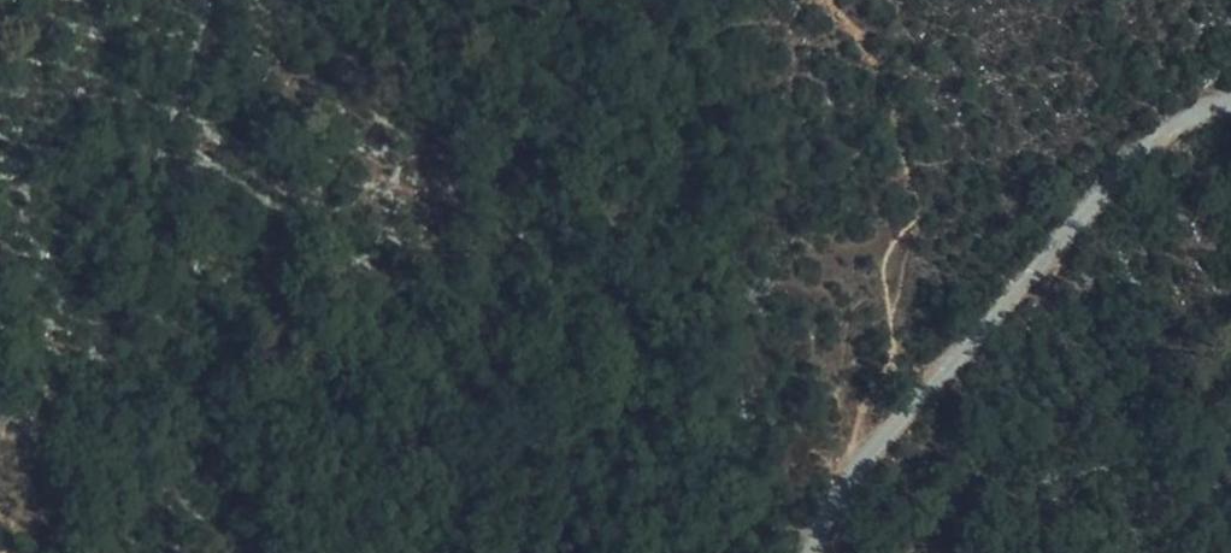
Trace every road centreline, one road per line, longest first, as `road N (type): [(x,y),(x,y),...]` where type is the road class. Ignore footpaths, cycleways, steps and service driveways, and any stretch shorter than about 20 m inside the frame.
road 1 (track): [(1230,101),(1209,105),(1129,159),(1004,295),(837,499),(813,552)]

